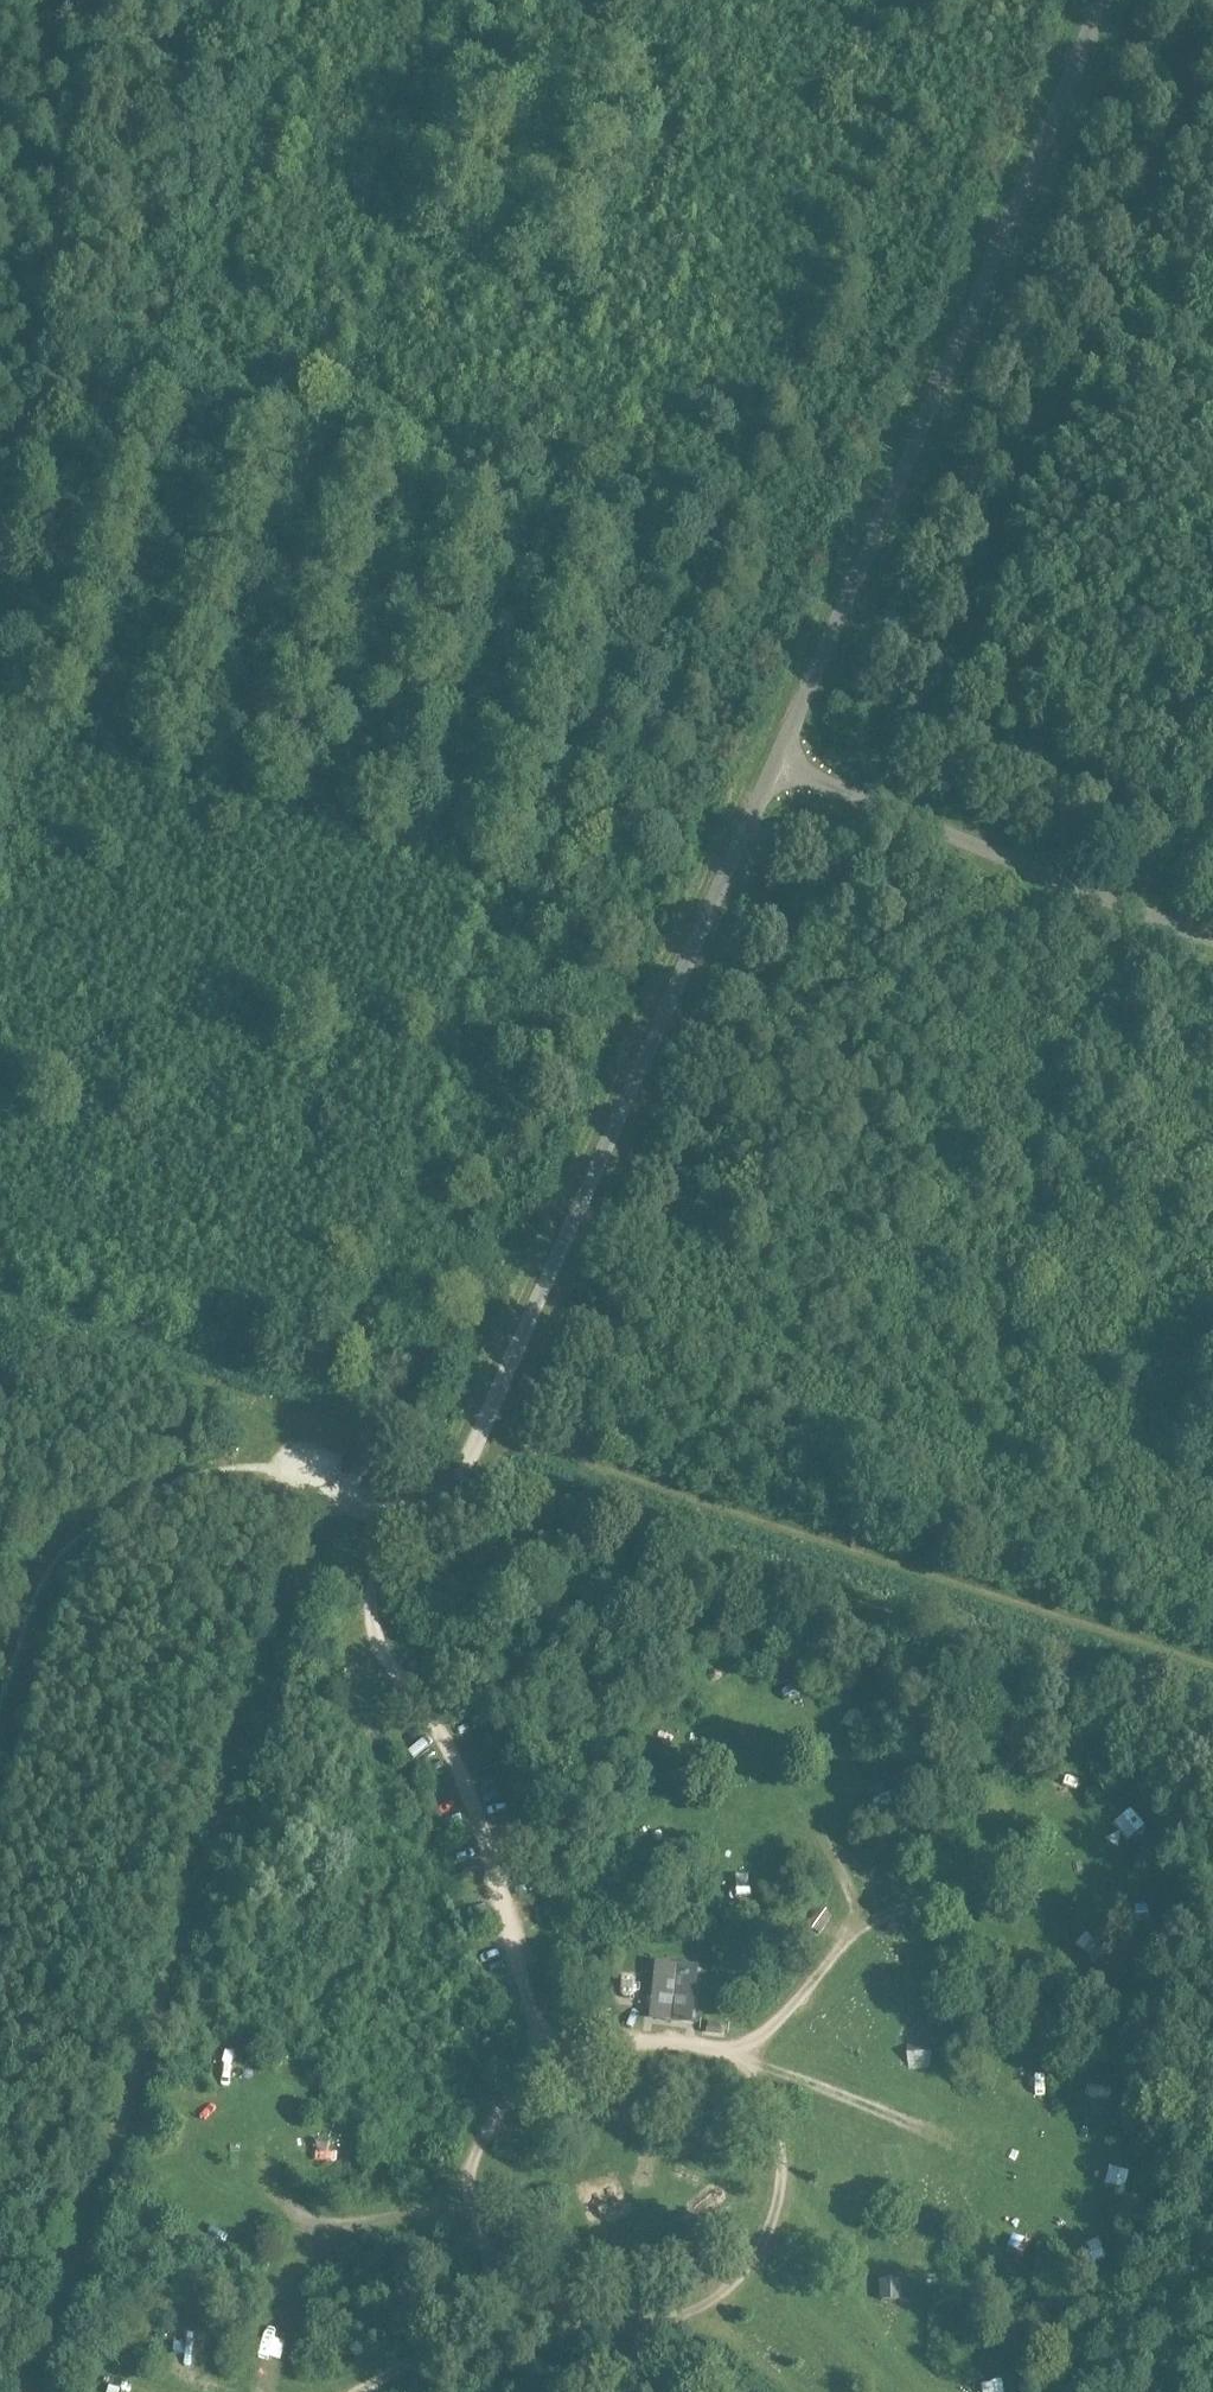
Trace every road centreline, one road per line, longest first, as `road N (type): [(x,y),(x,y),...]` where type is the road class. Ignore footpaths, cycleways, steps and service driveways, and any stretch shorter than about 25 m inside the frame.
road 1 (unclassified): [(775,761),(1103,0)]
road 2 (track): [(1212,1664),(547,1453),(472,1455)]
road 3 (unclassified): [(472,1455),(775,761)]
road 4 (track): [(472,1455),(267,1418),(8,1330)]
road 5 (unclassified): [(1212,939),(775,761)]

